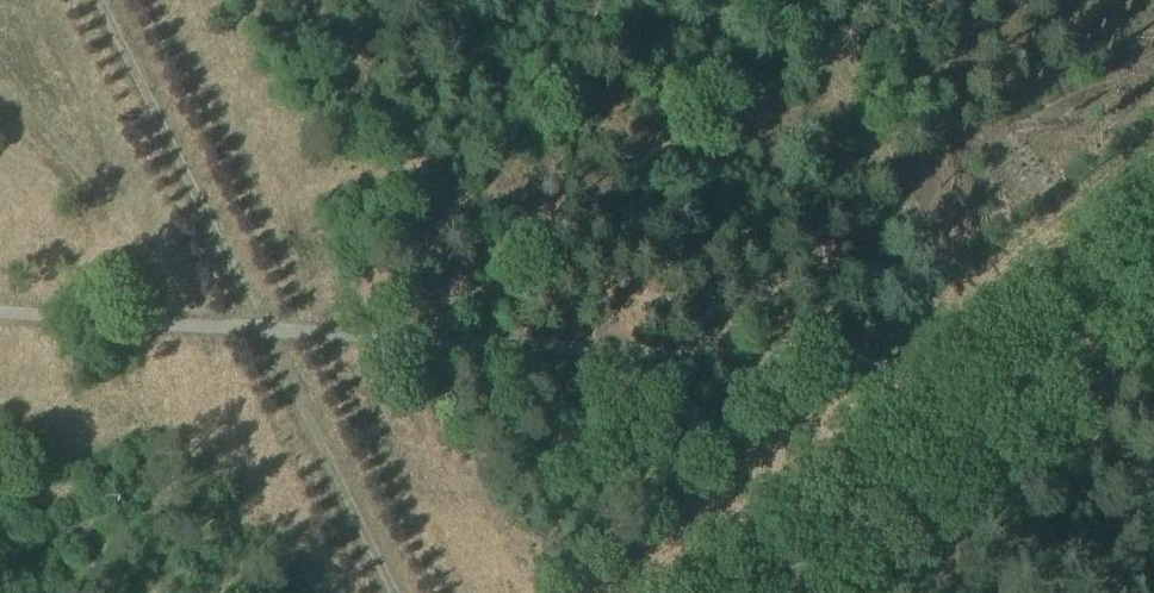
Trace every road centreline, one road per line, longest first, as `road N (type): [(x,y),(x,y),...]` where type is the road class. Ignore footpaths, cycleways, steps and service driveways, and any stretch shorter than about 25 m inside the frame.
road 1 (track): [(392,592),(99,0)]
road 2 (track): [(760,592),(1153,268)]

